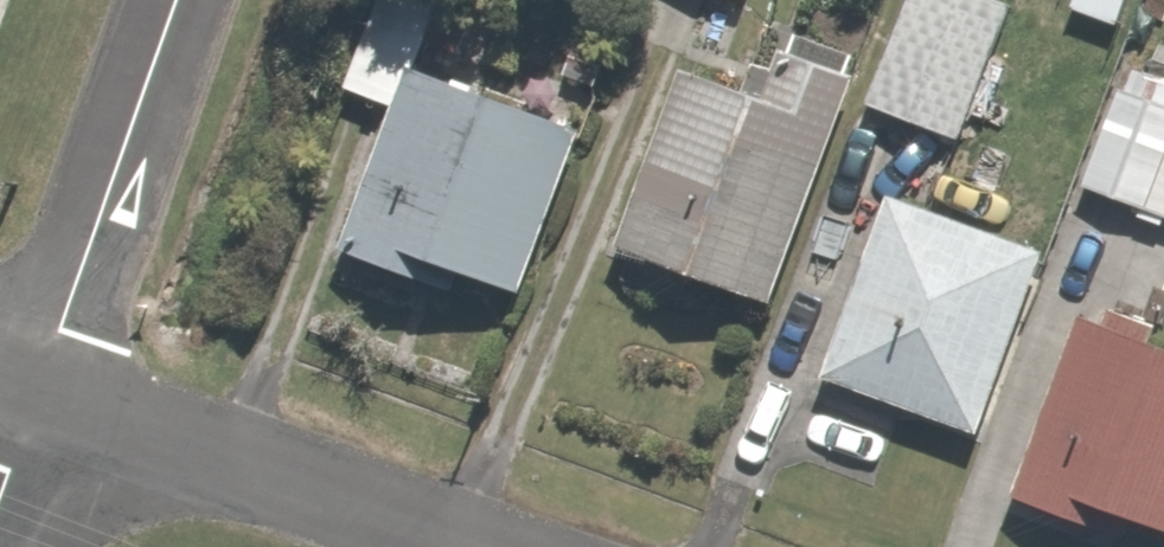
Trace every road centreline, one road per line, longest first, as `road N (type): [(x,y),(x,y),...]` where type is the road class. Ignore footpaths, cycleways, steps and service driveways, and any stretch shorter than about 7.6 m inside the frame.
road 1 (residential): [(449,546),(46,399)]
road 2 (residential): [(187,0),(46,399)]
road 3 (residential): [(46,399),(0,527)]

